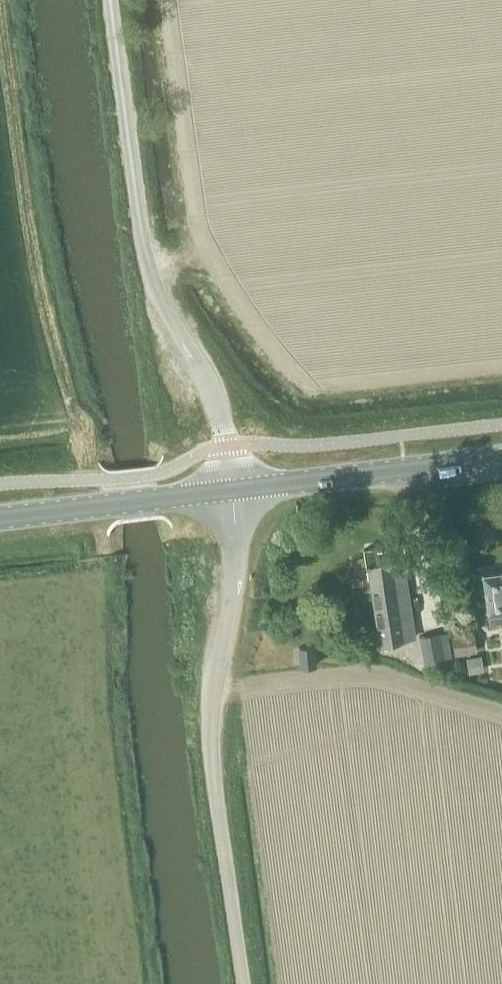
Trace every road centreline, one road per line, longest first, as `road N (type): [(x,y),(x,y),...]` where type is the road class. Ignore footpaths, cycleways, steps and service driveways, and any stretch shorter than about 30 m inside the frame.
road 1 (unclassified): [(233,491),(220,414),(143,252),(111,0)]
road 2 (unclassified): [(242,983),(209,736),(237,575),(233,491)]
road 3 (primary): [(233,491),(501,459)]
road 4 (primary): [(0,519),(233,491)]

